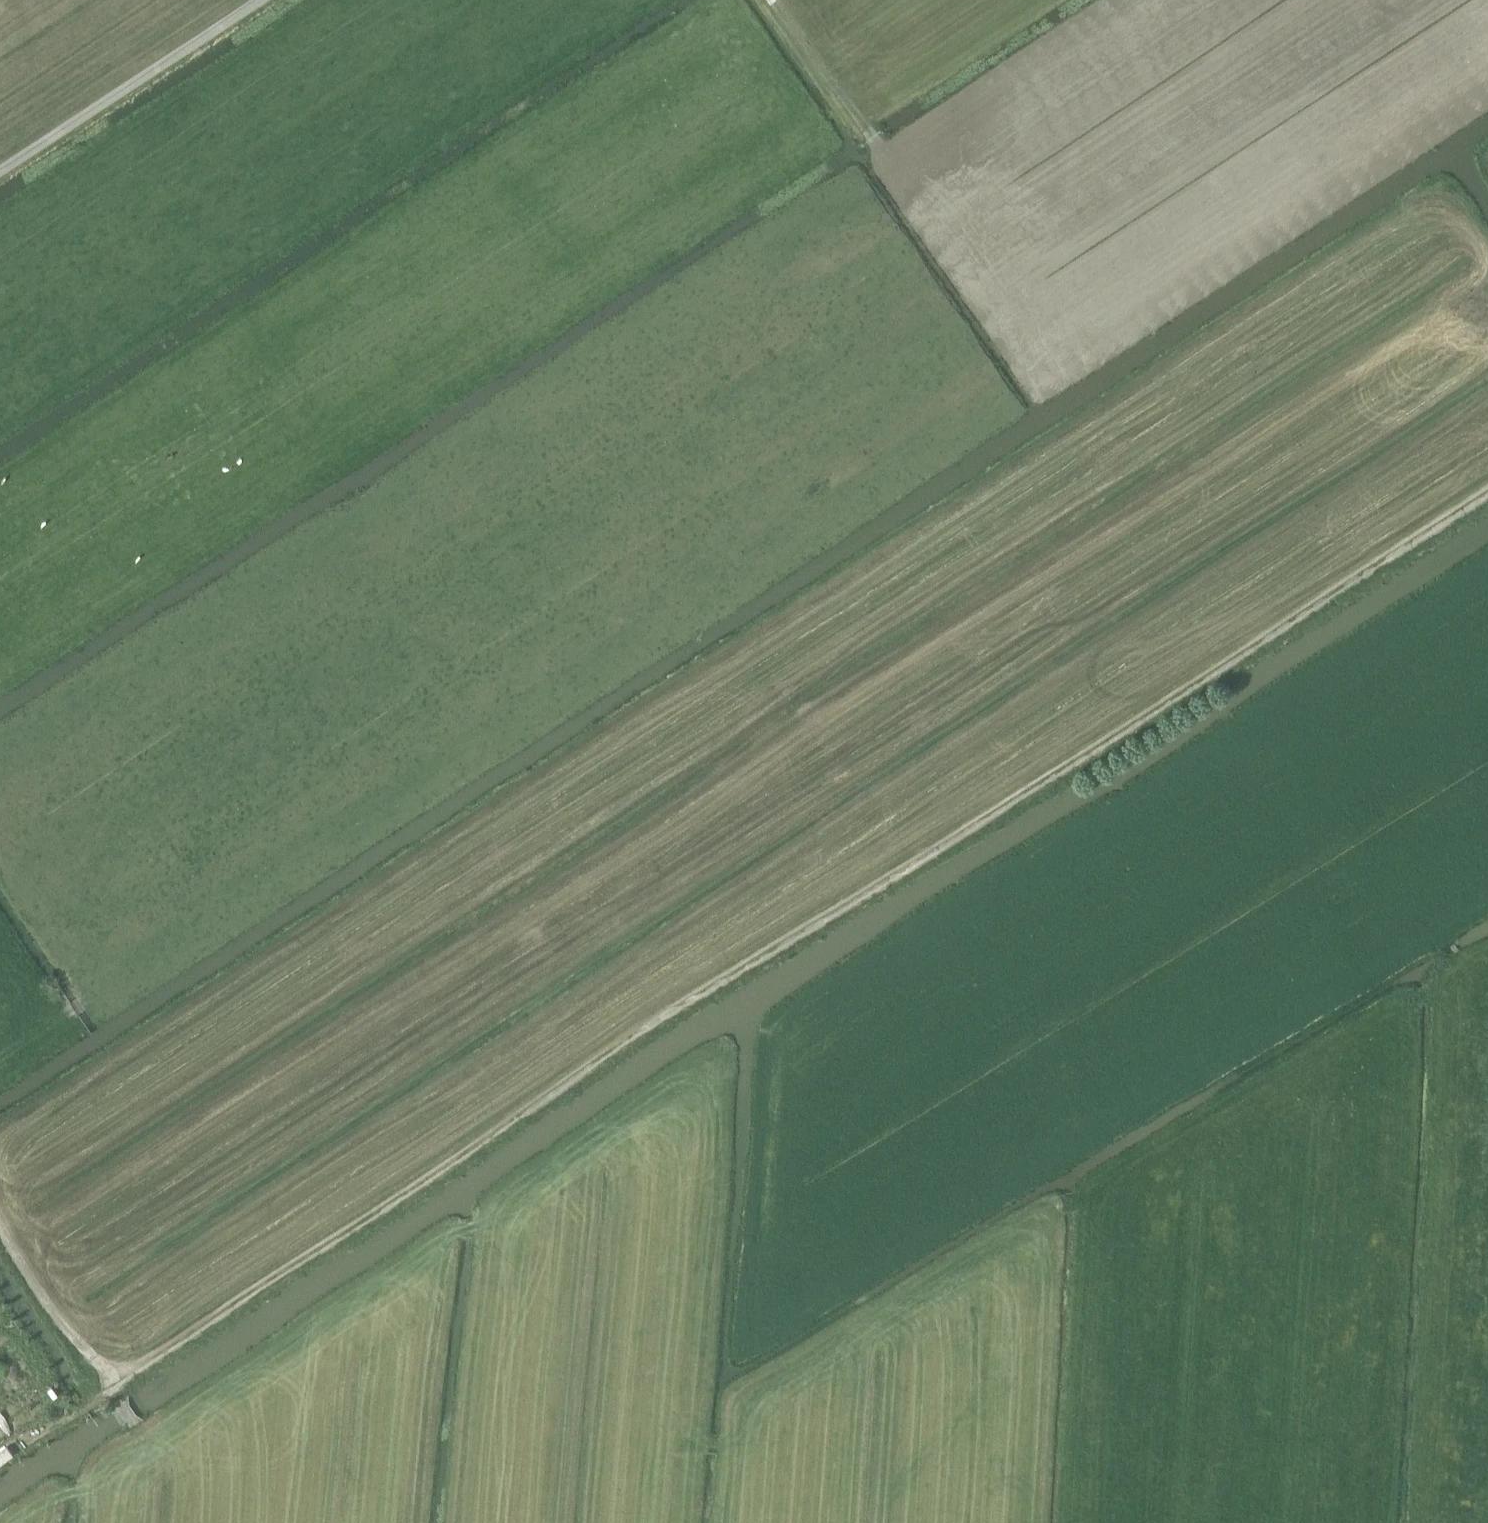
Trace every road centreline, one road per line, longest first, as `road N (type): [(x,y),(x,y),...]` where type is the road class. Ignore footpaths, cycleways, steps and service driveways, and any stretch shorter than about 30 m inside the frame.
road 1 (track): [(0,1227),(63,1327),(106,1368),(113,1389),(670,1012),(1072,765),(1487,493)]
road 2 (track): [(0,173),(259,0)]

